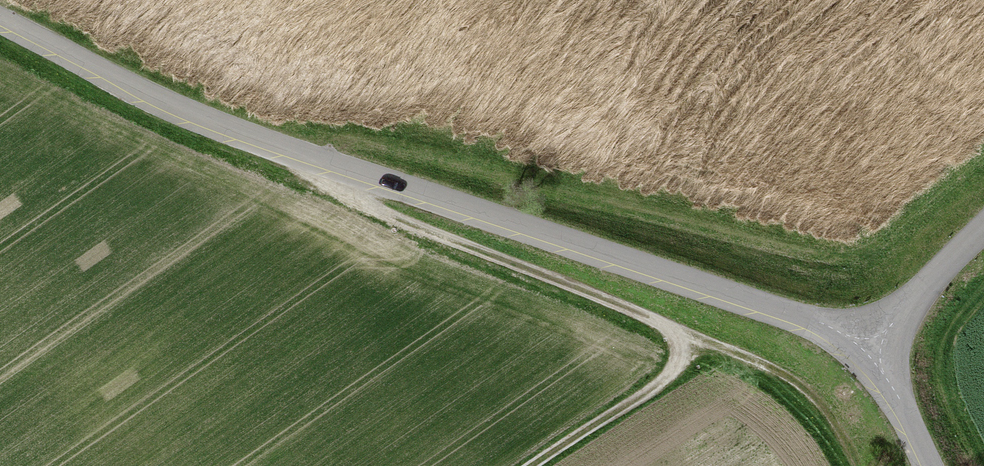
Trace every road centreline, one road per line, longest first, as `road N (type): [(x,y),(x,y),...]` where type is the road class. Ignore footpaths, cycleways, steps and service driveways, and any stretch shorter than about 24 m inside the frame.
road 1 (residential): [(864,356),(818,326),(181,108),(0,18)]
road 2 (track): [(349,168),(363,196),(396,218),(769,367),(813,397),(857,465)]
road 3 (track): [(532,465),(652,390),(690,336)]
road 4 (unclassified): [(983,229),(864,356)]
road 5 (unclassified): [(864,356),(929,465)]

